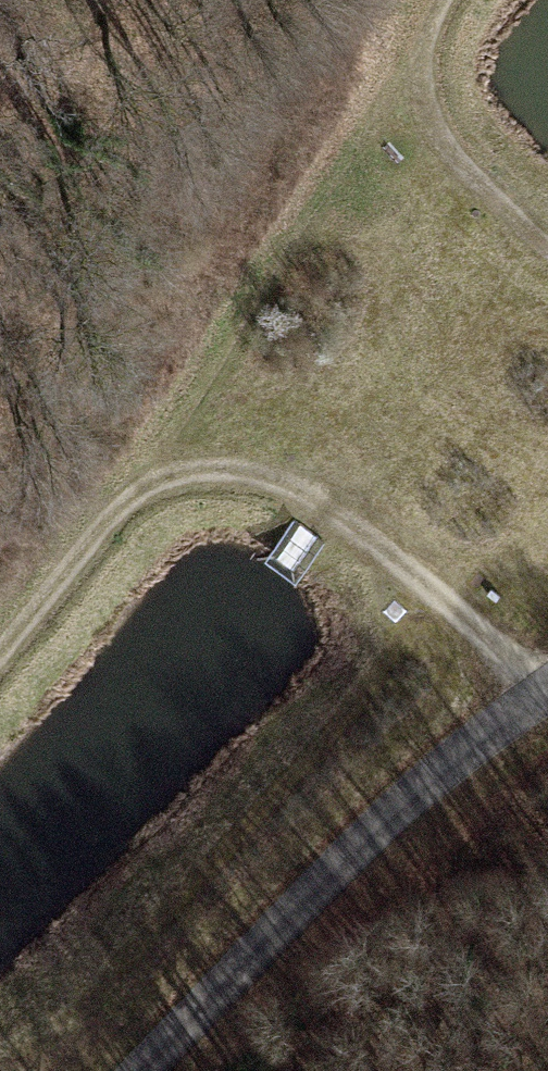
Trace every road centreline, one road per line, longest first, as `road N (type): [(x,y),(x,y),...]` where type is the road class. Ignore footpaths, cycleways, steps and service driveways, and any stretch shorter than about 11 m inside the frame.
road 1 (track): [(541,697),(483,636),(279,482),(172,472),(90,527),(0,632)]
road 2 (track): [(131,1070),(363,828),(547,692)]
road 3 (track): [(547,239),(447,149),(426,105),(423,60),(447,0)]

